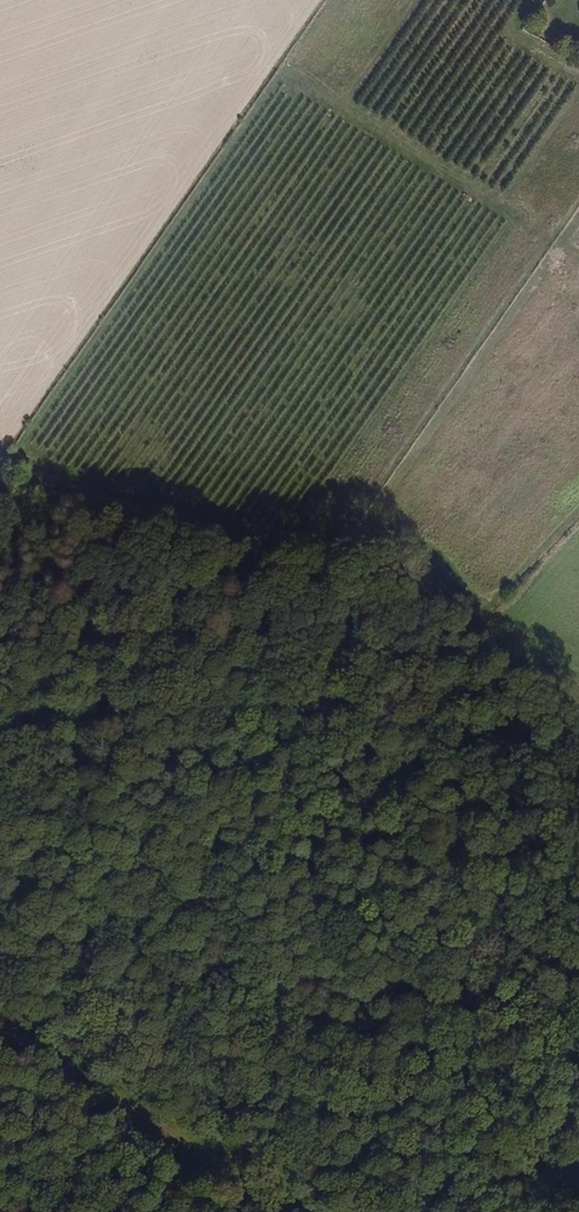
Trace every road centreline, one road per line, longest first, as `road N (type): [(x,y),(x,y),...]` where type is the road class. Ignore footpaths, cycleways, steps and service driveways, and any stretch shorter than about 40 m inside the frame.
road 1 (track): [(0,1018),(292,1211)]

